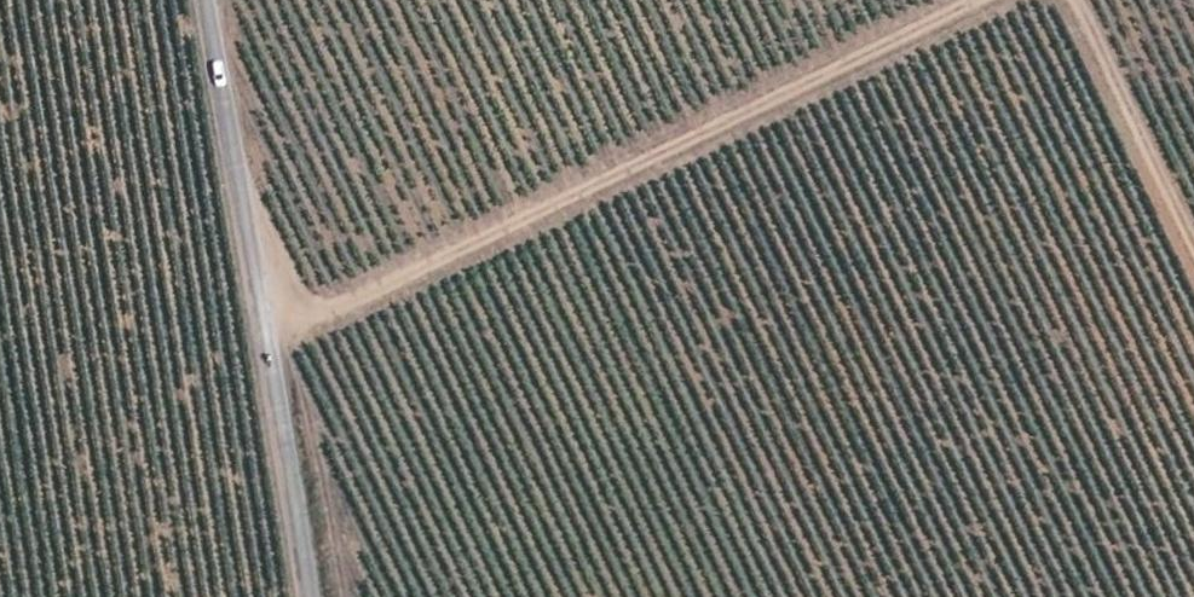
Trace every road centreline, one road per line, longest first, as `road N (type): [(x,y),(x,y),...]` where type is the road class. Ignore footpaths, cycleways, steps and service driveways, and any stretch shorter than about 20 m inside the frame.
road 1 (track): [(987,0),(336,305),(300,319),(259,297)]
road 2 (unclassified): [(209,0),(310,596)]
road 3 (track): [(1193,233),(1078,0)]

